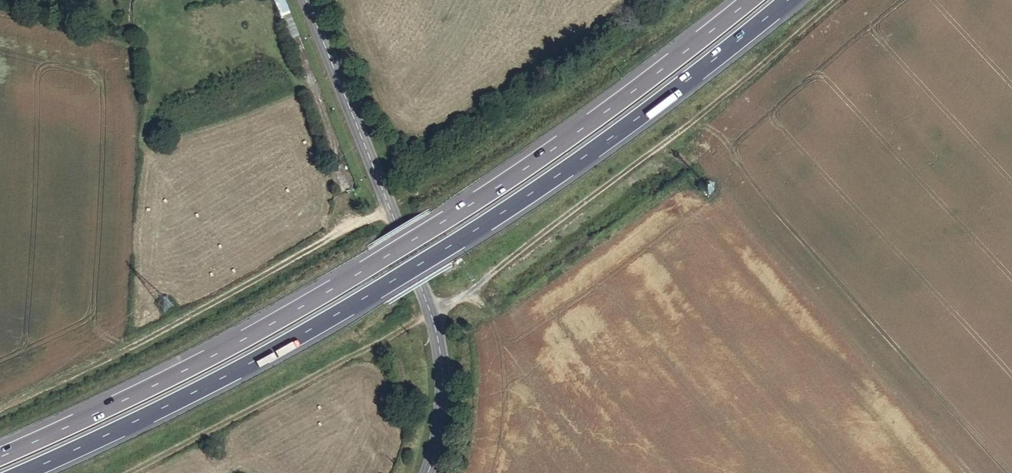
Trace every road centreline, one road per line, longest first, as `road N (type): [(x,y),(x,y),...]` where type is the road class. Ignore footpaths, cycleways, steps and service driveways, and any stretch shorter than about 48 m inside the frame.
road 1 (motorway): [(30,472),(238,374),(433,260),(562,177),(791,0)]
road 2 (motorway): [(742,0),(539,157),(401,246),(249,335),(0,454)]
road 3 (track): [(429,315),(705,113),(837,0)]
road 4 (tertiary): [(305,0),(435,331),(438,403),(422,472)]

